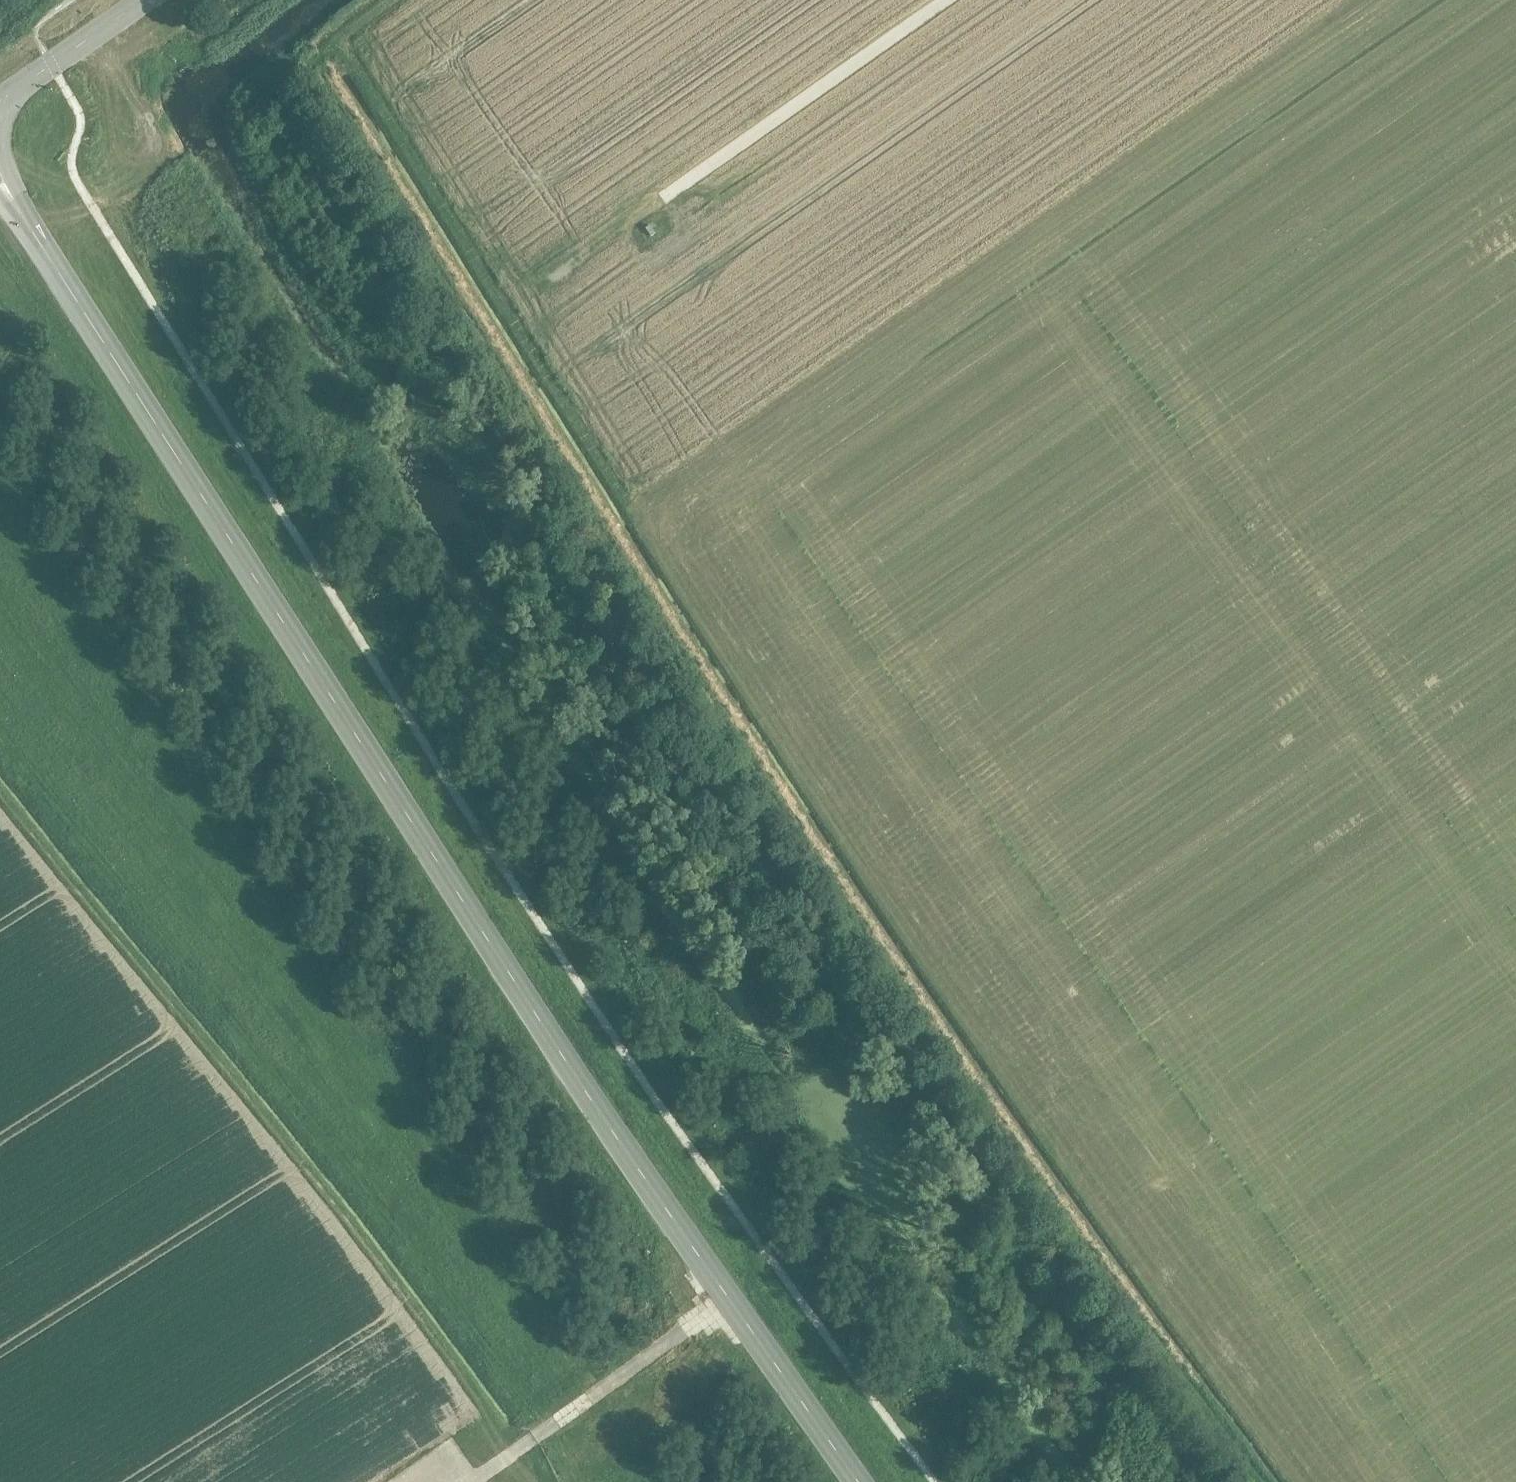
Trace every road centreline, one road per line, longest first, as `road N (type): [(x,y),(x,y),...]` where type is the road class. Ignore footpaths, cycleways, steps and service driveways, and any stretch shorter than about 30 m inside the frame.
road 1 (tertiary): [(858,1481),(600,1117),(0,181)]
road 2 (unclassified): [(0,104),(147,0)]

